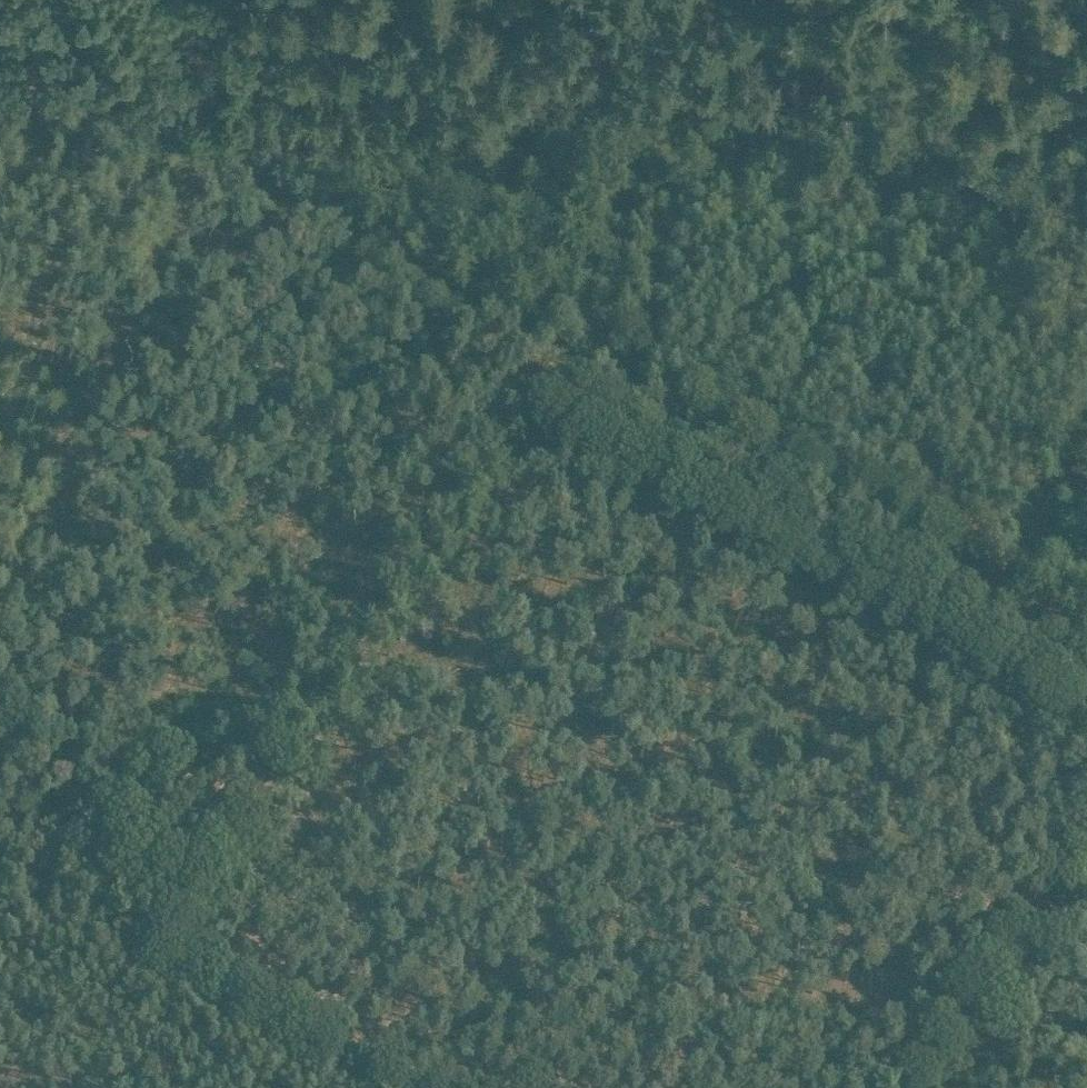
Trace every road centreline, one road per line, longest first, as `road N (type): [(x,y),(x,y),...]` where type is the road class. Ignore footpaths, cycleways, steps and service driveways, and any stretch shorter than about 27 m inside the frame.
road 1 (track): [(982,595),(0,45)]
road 2 (track): [(0,620),(201,163),(181,118),(229,0)]
road 3 (track): [(362,1087),(0,889)]
road 4 (track): [(1086,385),(982,595)]

